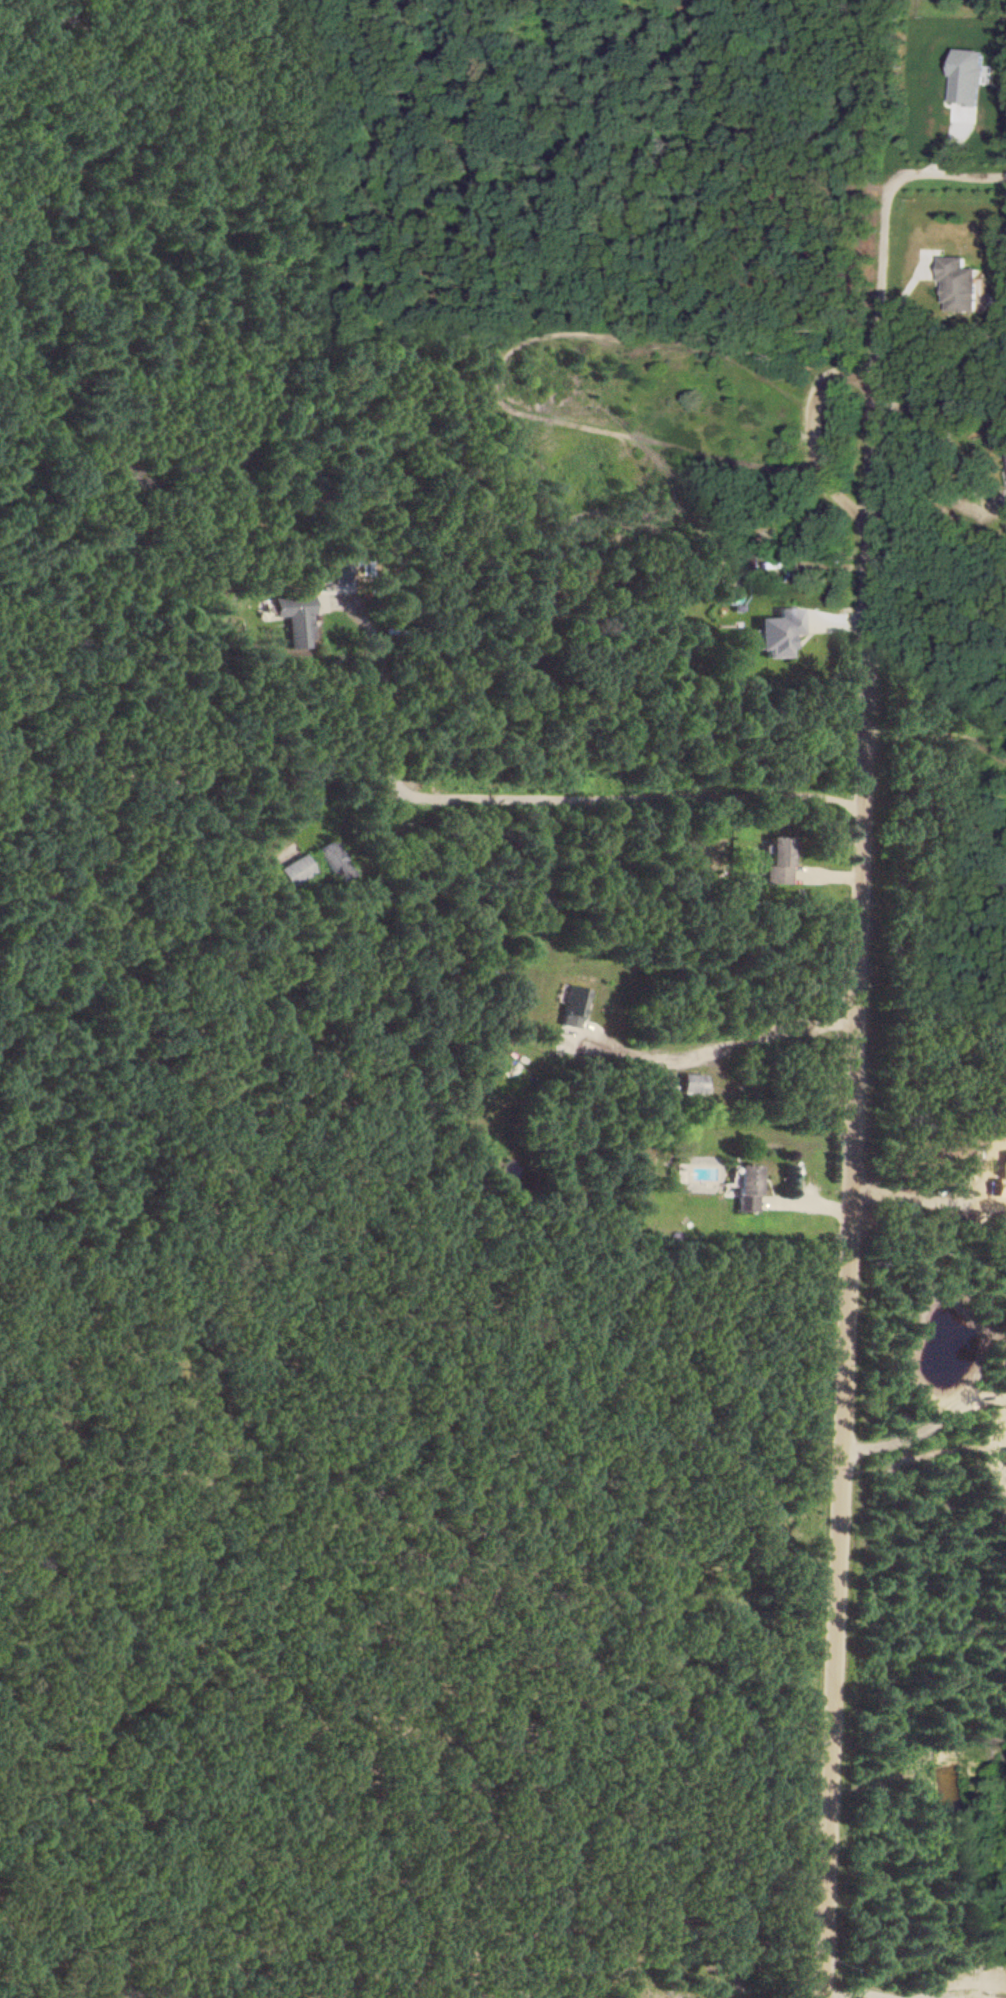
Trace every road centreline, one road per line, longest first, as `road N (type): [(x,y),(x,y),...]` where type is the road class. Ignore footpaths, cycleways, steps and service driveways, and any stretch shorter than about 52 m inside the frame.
road 1 (residential): [(819,1997),(855,790),(890,175)]

